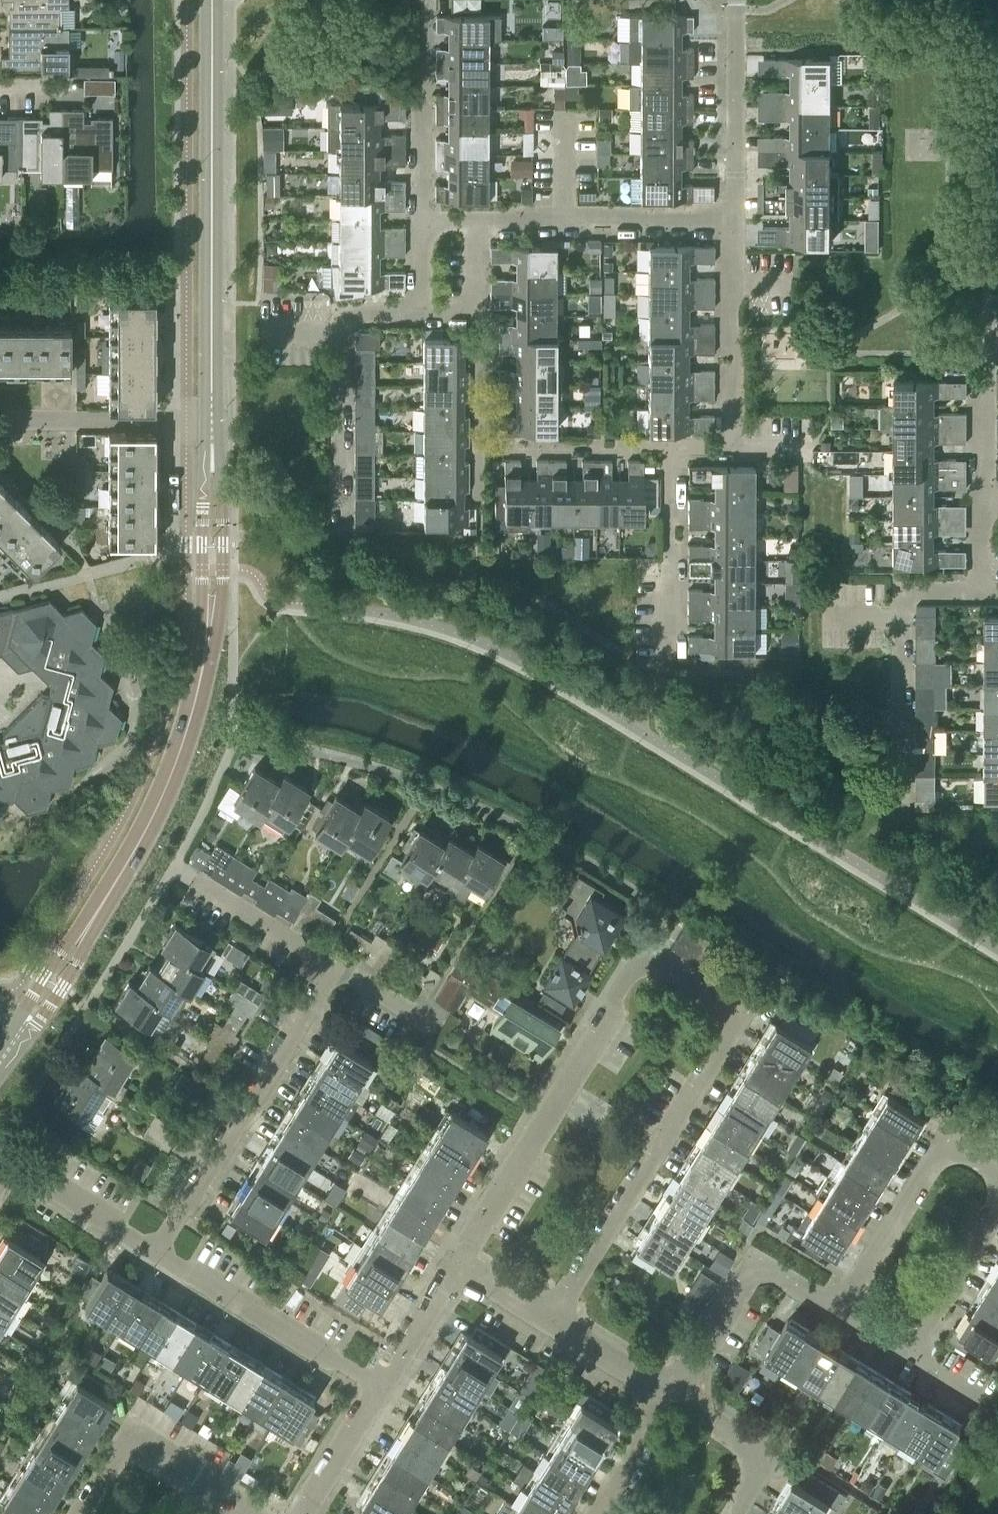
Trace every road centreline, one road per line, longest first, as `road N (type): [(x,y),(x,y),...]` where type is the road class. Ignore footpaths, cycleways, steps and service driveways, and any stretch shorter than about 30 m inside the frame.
road 1 (residential): [(454,1261),(640,960),(693,983),(735,1016),(545,1316)]
road 2 (tertiary): [(19,1038),(134,853),(186,729),(207,633),(210,423)]
road 3 (tertiary): [(210,423),(211,0)]
road 4 (residential): [(154,1252),(332,969)]
road 5 (residential): [(904,787),(906,593),(979,594)]
road 6 (residential): [(377,1388),(154,1252)]
road 7 (residential): [(997,1180),(965,1155),(943,1151),(931,1159),(841,1314)]
road 8 (residential): [(674,1395),(755,1265),(841,1314)]
road 9 (residential): [(669,674),(674,448)]
road 10 (residential): [(734,223),(735,0)]
road 11 (residential): [(210,423),(0,419)]
road 12 (residential): [(422,221),(424,16)]
road 13 (residential): [(77,1513),(127,1433),(220,1491)]
road 14 (residential): [(342,537),(341,334)]
road 15 (residential): [(980,497),(985,296)]
road 16 (residential): [(477,443),(674,448)]
road 17 (residential): [(674,1395),(767,1454),(730,1513)]
road 18 (residential): [(332,969),(183,877)]
road 19 (residential): [(909,1354),(997,1203)]
road 20 (residential): [(154,1252),(7,1165)]
road 21 (residential): [(565,220),(734,223)]
road 22 (residential): [(733,447),(734,282)]
road 23 (residential): [(545,1316),(674,1395)]
road 24 (residential): [(377,1388),(454,1261)]
road 25 (residential): [(300,1513),(377,1388)]
road 26 (residential): [(600,1513),(674,1395)]
road 27 (residential): [(477,443),(477,316)]

